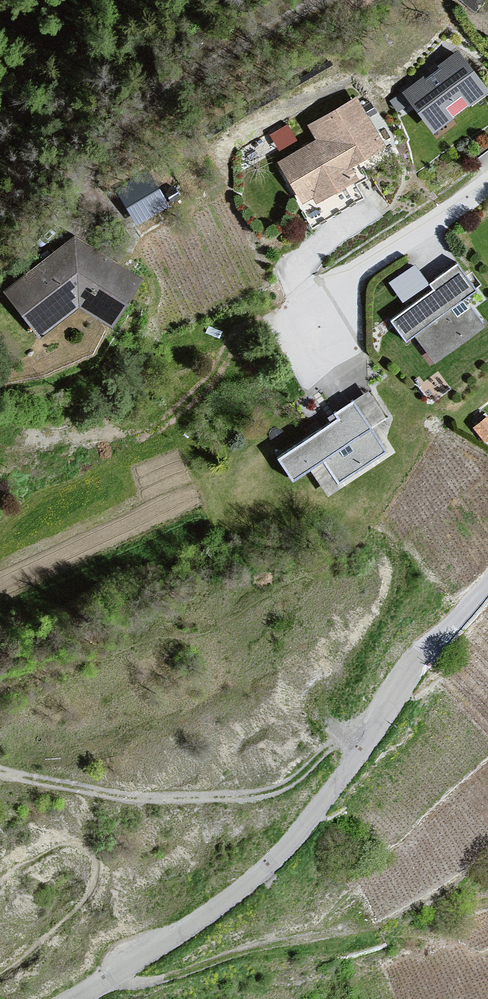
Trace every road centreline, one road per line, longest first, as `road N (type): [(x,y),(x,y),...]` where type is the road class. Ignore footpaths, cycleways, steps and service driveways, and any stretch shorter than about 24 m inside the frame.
road 1 (unclassified): [(471,599),(414,661),(380,720),(265,867),(67,998)]
road 2 (track): [(0,793),(138,812),(215,808),(294,758),(337,749),(355,755)]
road 3 (residential): [(62,193),(143,115),(314,0)]
road 4 (residential): [(487,183),(329,298),(322,356),(339,399)]

